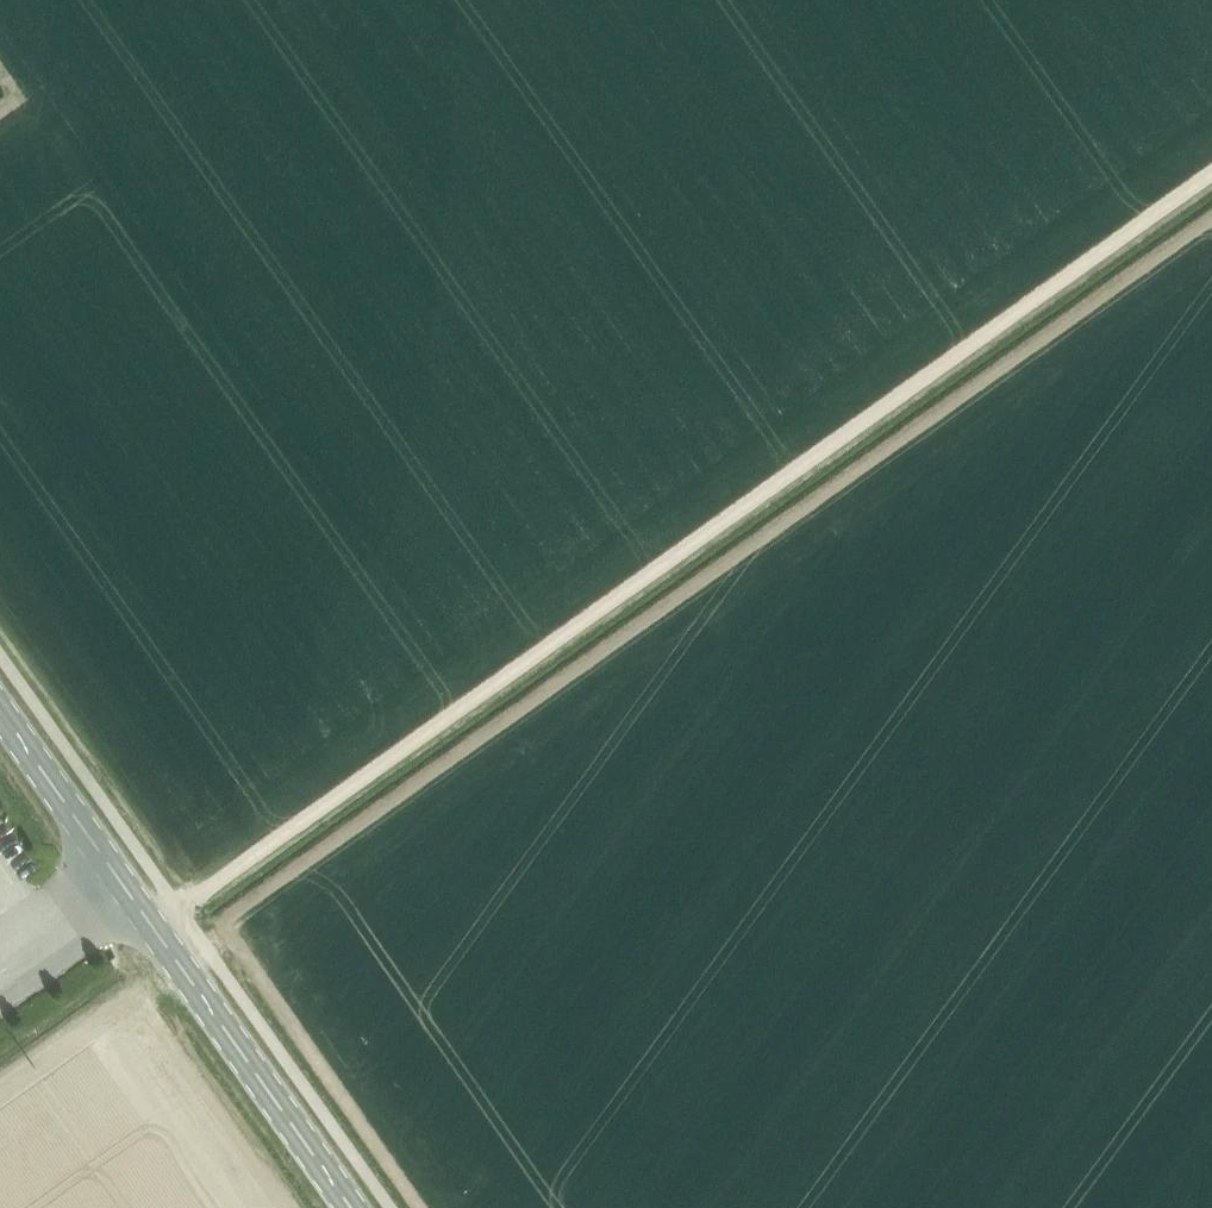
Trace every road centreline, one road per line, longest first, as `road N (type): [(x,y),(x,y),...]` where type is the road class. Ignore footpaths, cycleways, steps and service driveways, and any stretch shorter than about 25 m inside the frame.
road 1 (secondary): [(352,1207),(0,712)]

